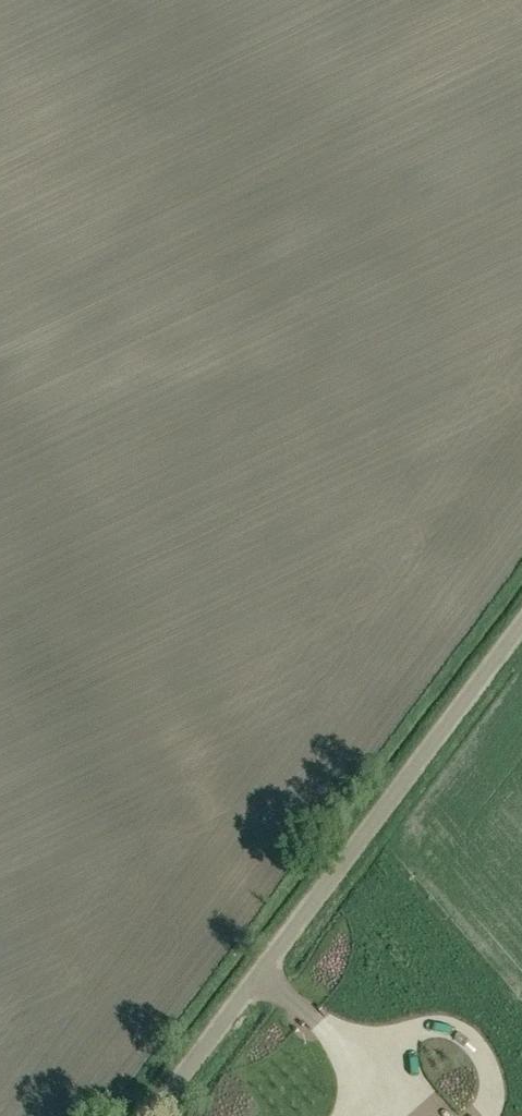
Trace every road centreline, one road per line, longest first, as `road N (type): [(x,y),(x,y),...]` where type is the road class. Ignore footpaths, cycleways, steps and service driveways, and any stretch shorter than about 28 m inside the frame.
road 1 (unclassified): [(150,1115),(521,620)]

